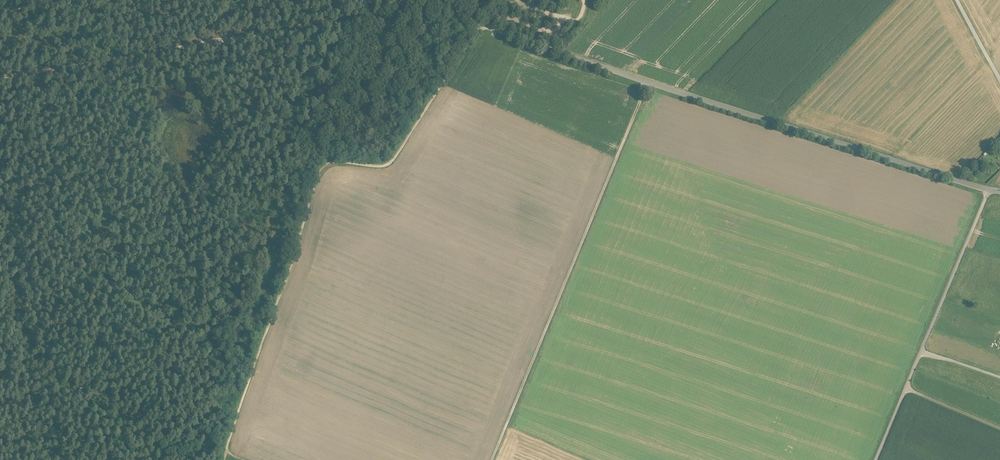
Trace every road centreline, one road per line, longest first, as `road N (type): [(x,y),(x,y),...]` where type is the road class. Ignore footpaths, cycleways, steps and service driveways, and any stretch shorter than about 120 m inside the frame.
road 1 (track): [(479,25),(391,163),(331,163),(319,172),(226,453)]
road 2 (unclassified): [(534,44),(999,192)]
road 3 (track): [(493,459),(646,83)]
road 4 (track): [(876,459),(988,189)]

